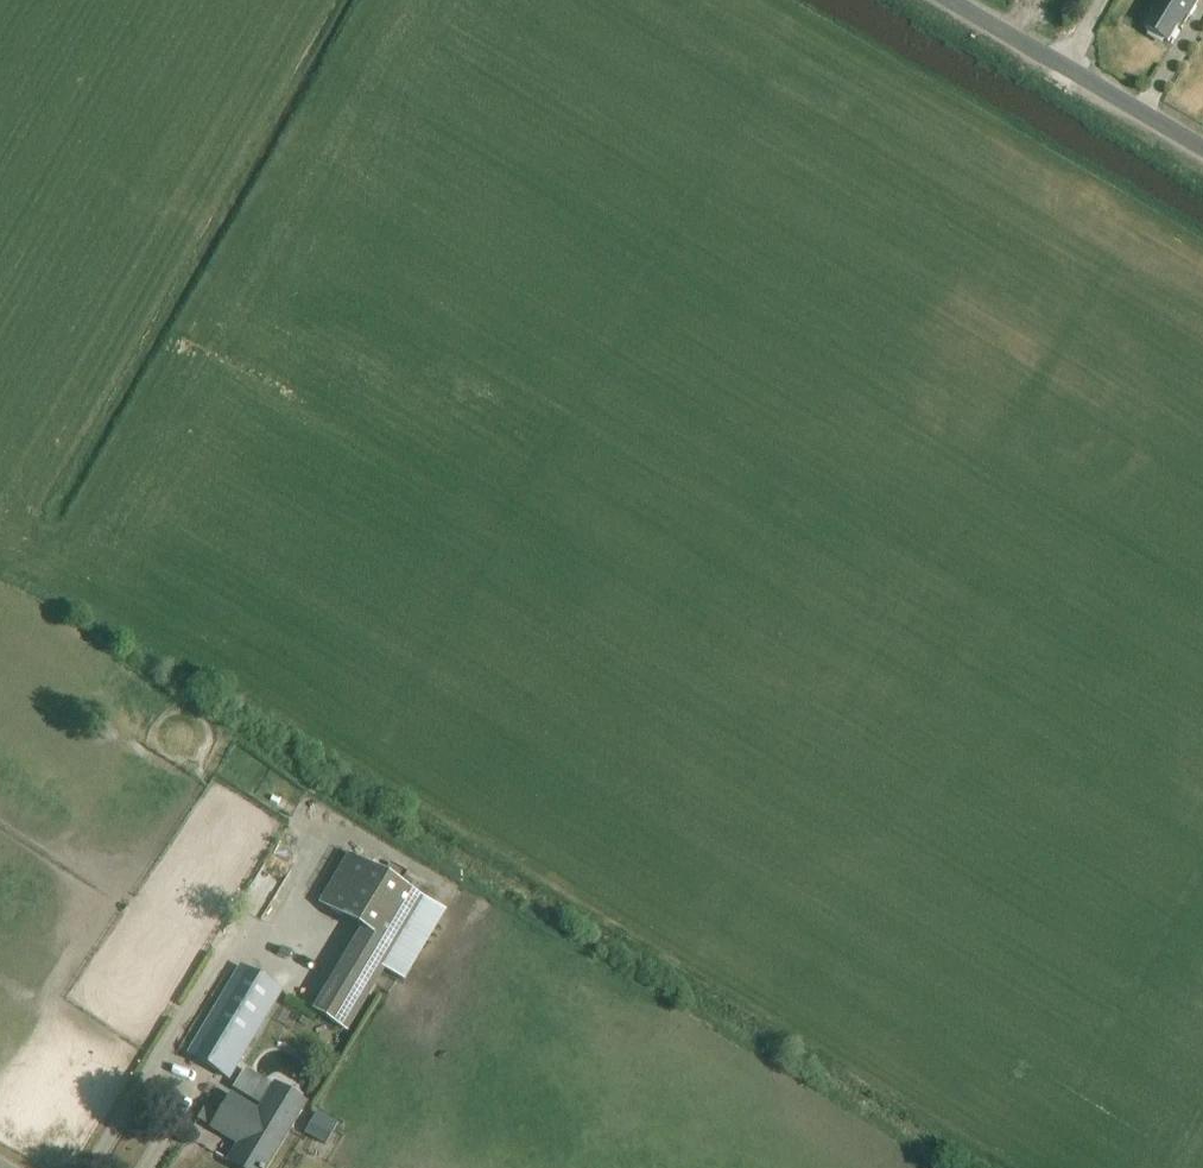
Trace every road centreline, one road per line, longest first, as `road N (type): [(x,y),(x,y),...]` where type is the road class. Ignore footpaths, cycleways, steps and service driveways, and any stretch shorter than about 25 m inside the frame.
road 1 (unclassified): [(1202,154),(942,0)]

